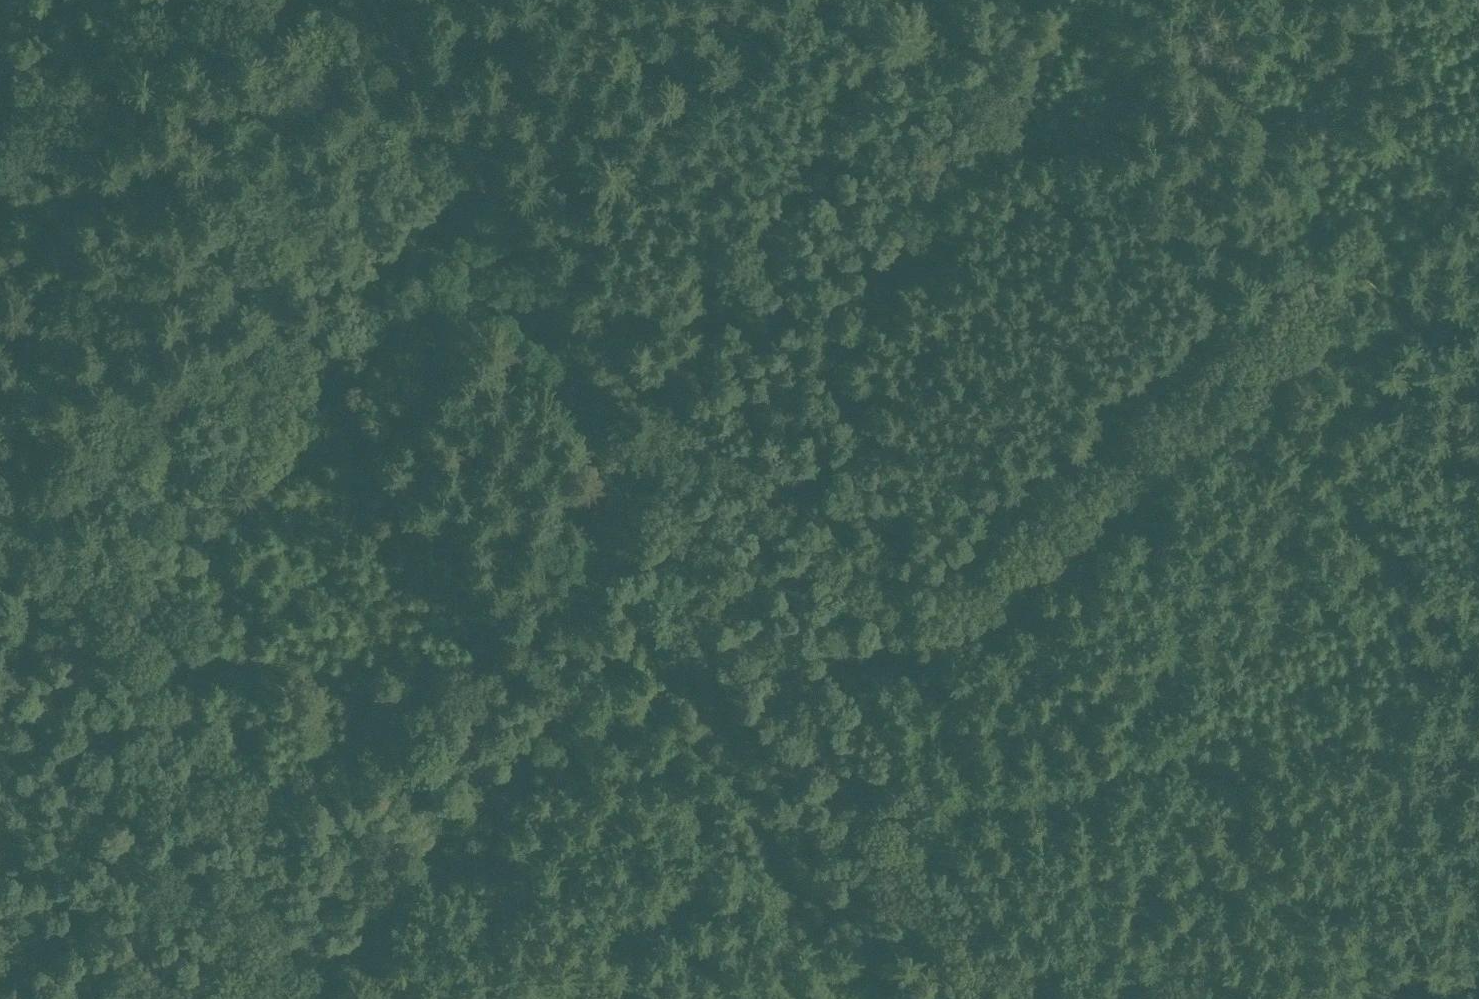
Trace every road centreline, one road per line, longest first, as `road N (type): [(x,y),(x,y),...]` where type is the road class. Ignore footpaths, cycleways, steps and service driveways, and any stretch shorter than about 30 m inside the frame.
road 1 (track): [(1334,248),(1286,278),(1109,456),(943,582),(896,608),(819,642),(753,640),(699,562)]
road 2 (track): [(699,562),(374,0)]
road 3 (track): [(294,998),(621,630),(653,579),(699,562)]
road 4 (track): [(753,640),(958,998)]
road 5 (track): [(0,148),(193,30),(266,0)]
road 6 (track): [(1334,248),(1357,256),(1478,400)]

